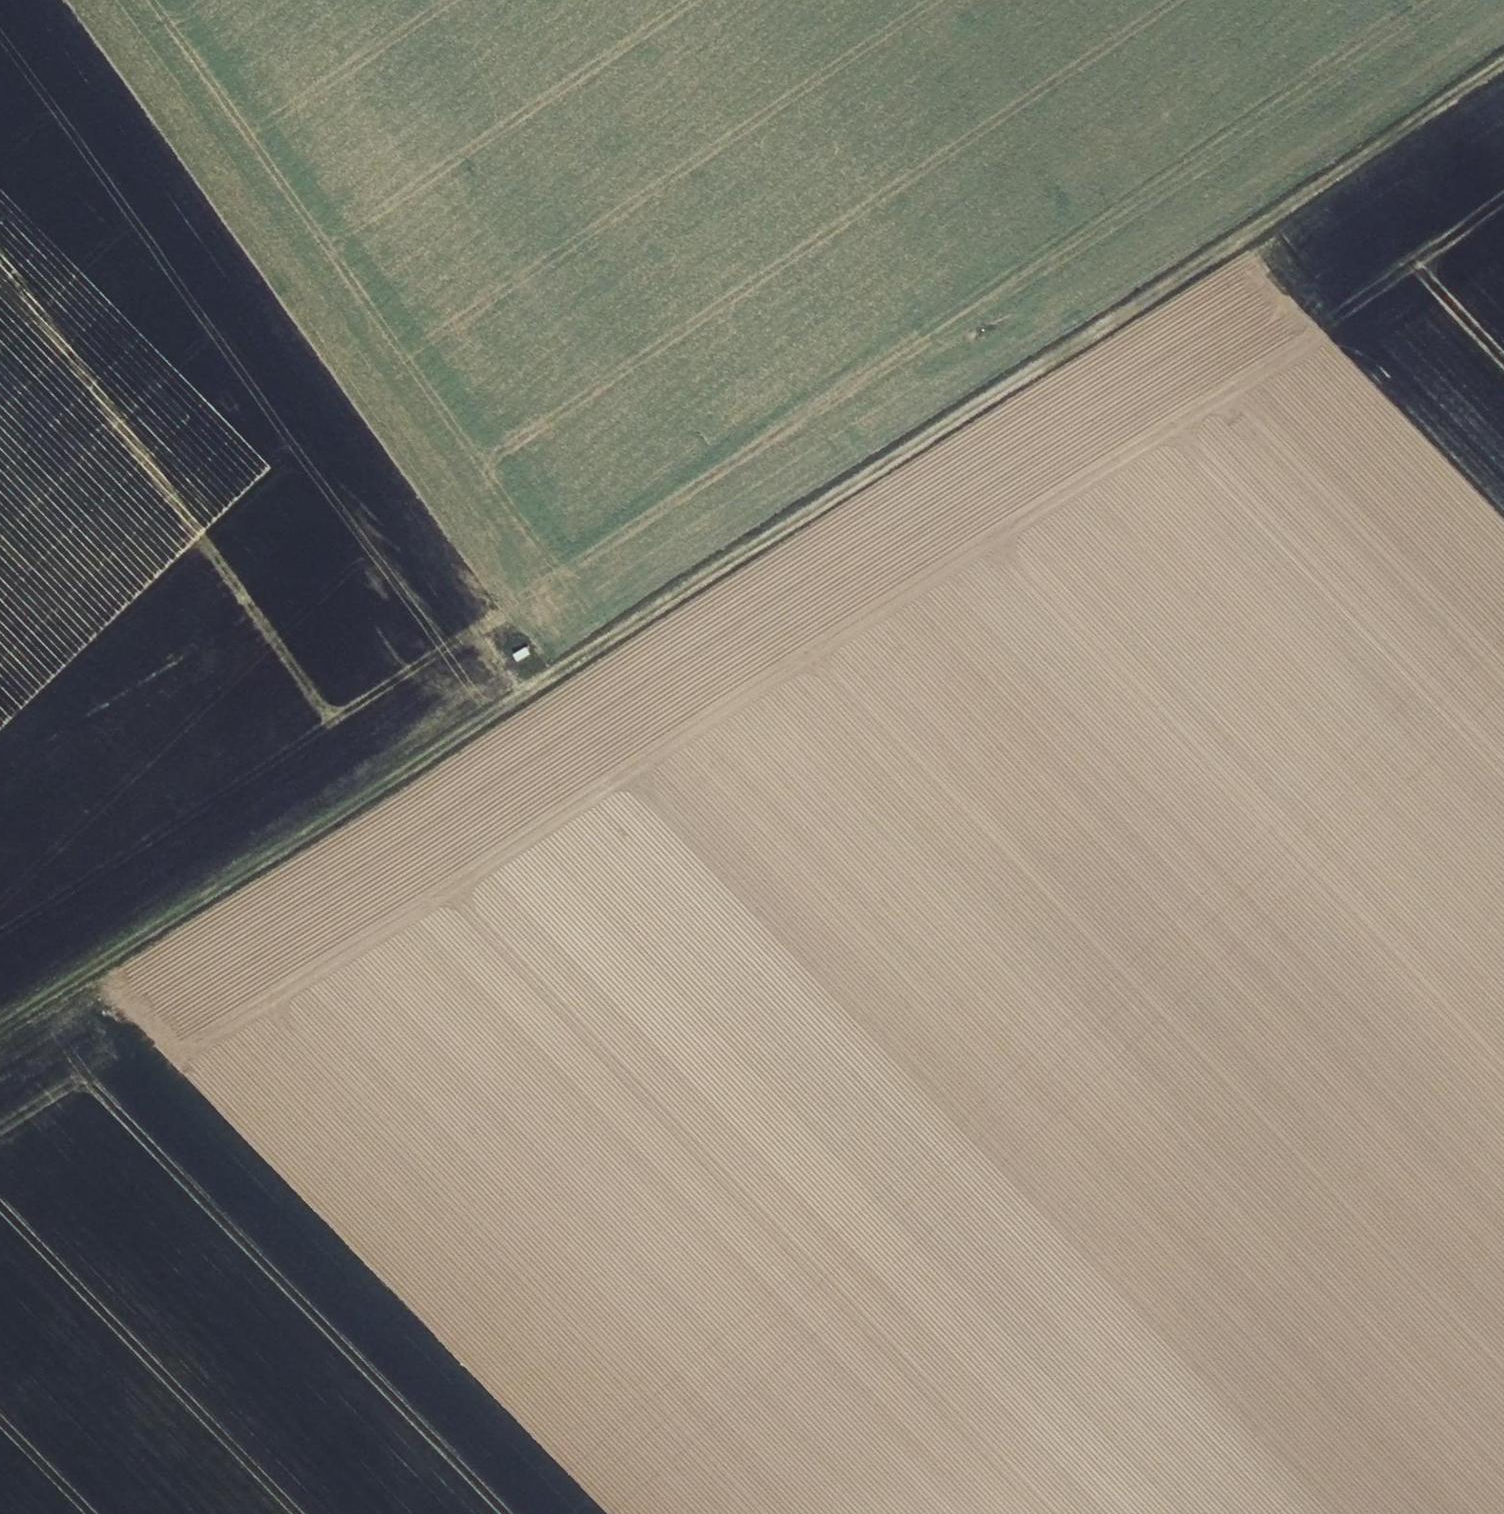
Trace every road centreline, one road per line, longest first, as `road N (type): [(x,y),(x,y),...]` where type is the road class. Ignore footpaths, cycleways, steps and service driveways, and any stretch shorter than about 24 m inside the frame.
road 1 (track): [(0,1024),(1178,276),(1503,54)]

